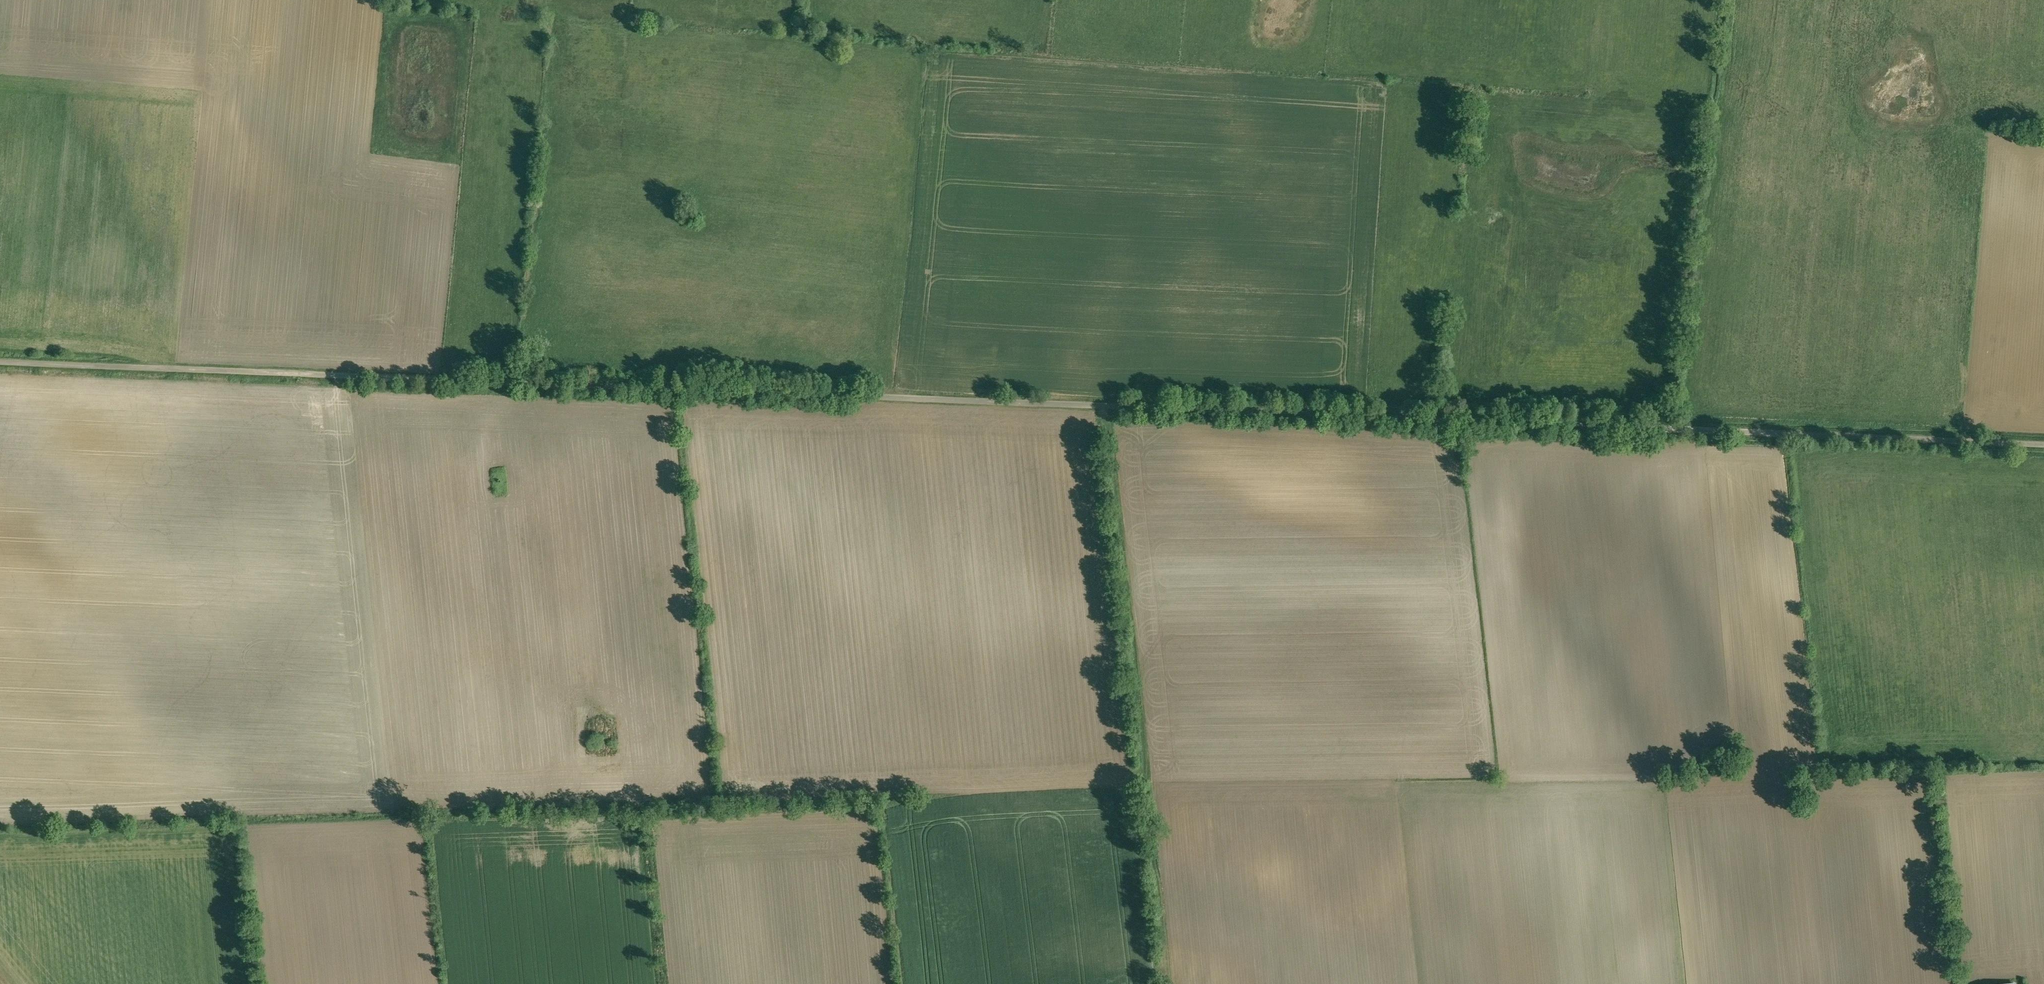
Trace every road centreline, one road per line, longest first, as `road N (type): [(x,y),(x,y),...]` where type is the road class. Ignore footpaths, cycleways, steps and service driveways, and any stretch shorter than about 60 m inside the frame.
road 1 (track): [(0,358),(2043,441)]
road 2 (track): [(1128,403),(1184,983)]

